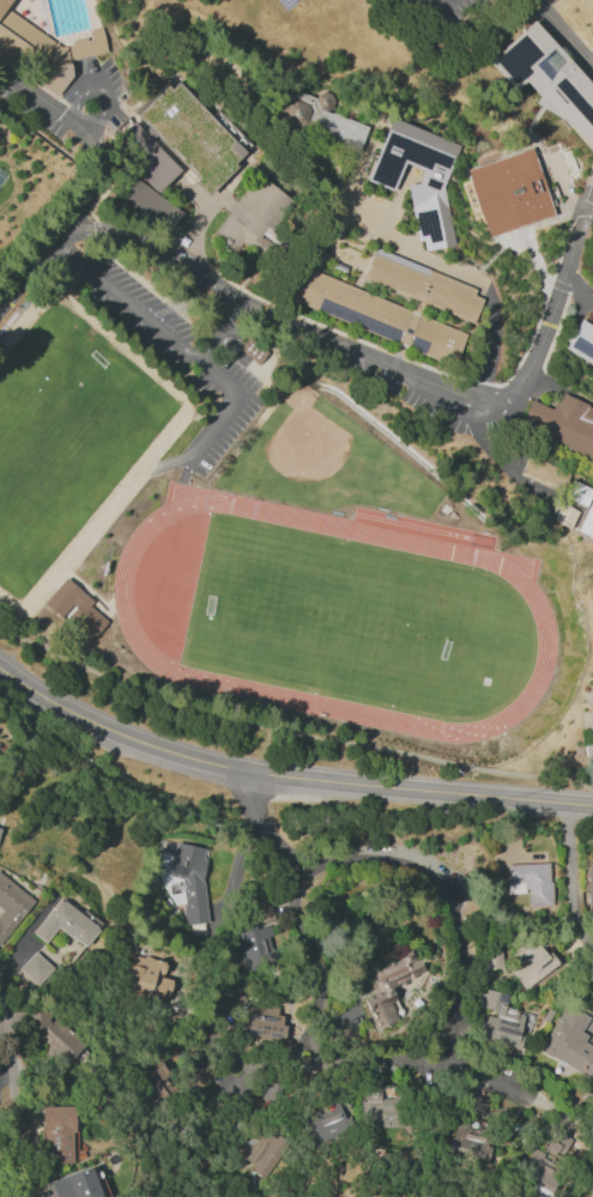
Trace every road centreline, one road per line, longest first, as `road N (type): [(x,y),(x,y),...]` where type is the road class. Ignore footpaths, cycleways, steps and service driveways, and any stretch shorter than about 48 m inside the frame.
road 1 (secondary): [(592,807),(205,762),(61,707),(0,668)]
road 2 (track): [(537,139),(420,80),(271,59),(176,0)]
road 3 (residential): [(443,1033),(464,954),(454,907),(432,877),(416,864),(373,858),(291,878)]
road 4 (residential): [(246,770),(258,827),(315,923),(326,978),(304,1038)]
road 5 (residential): [(280,1066),(448,1062),(526,1096)]
road 6 (residential): [(0,986),(13,1030),(18,1163)]

